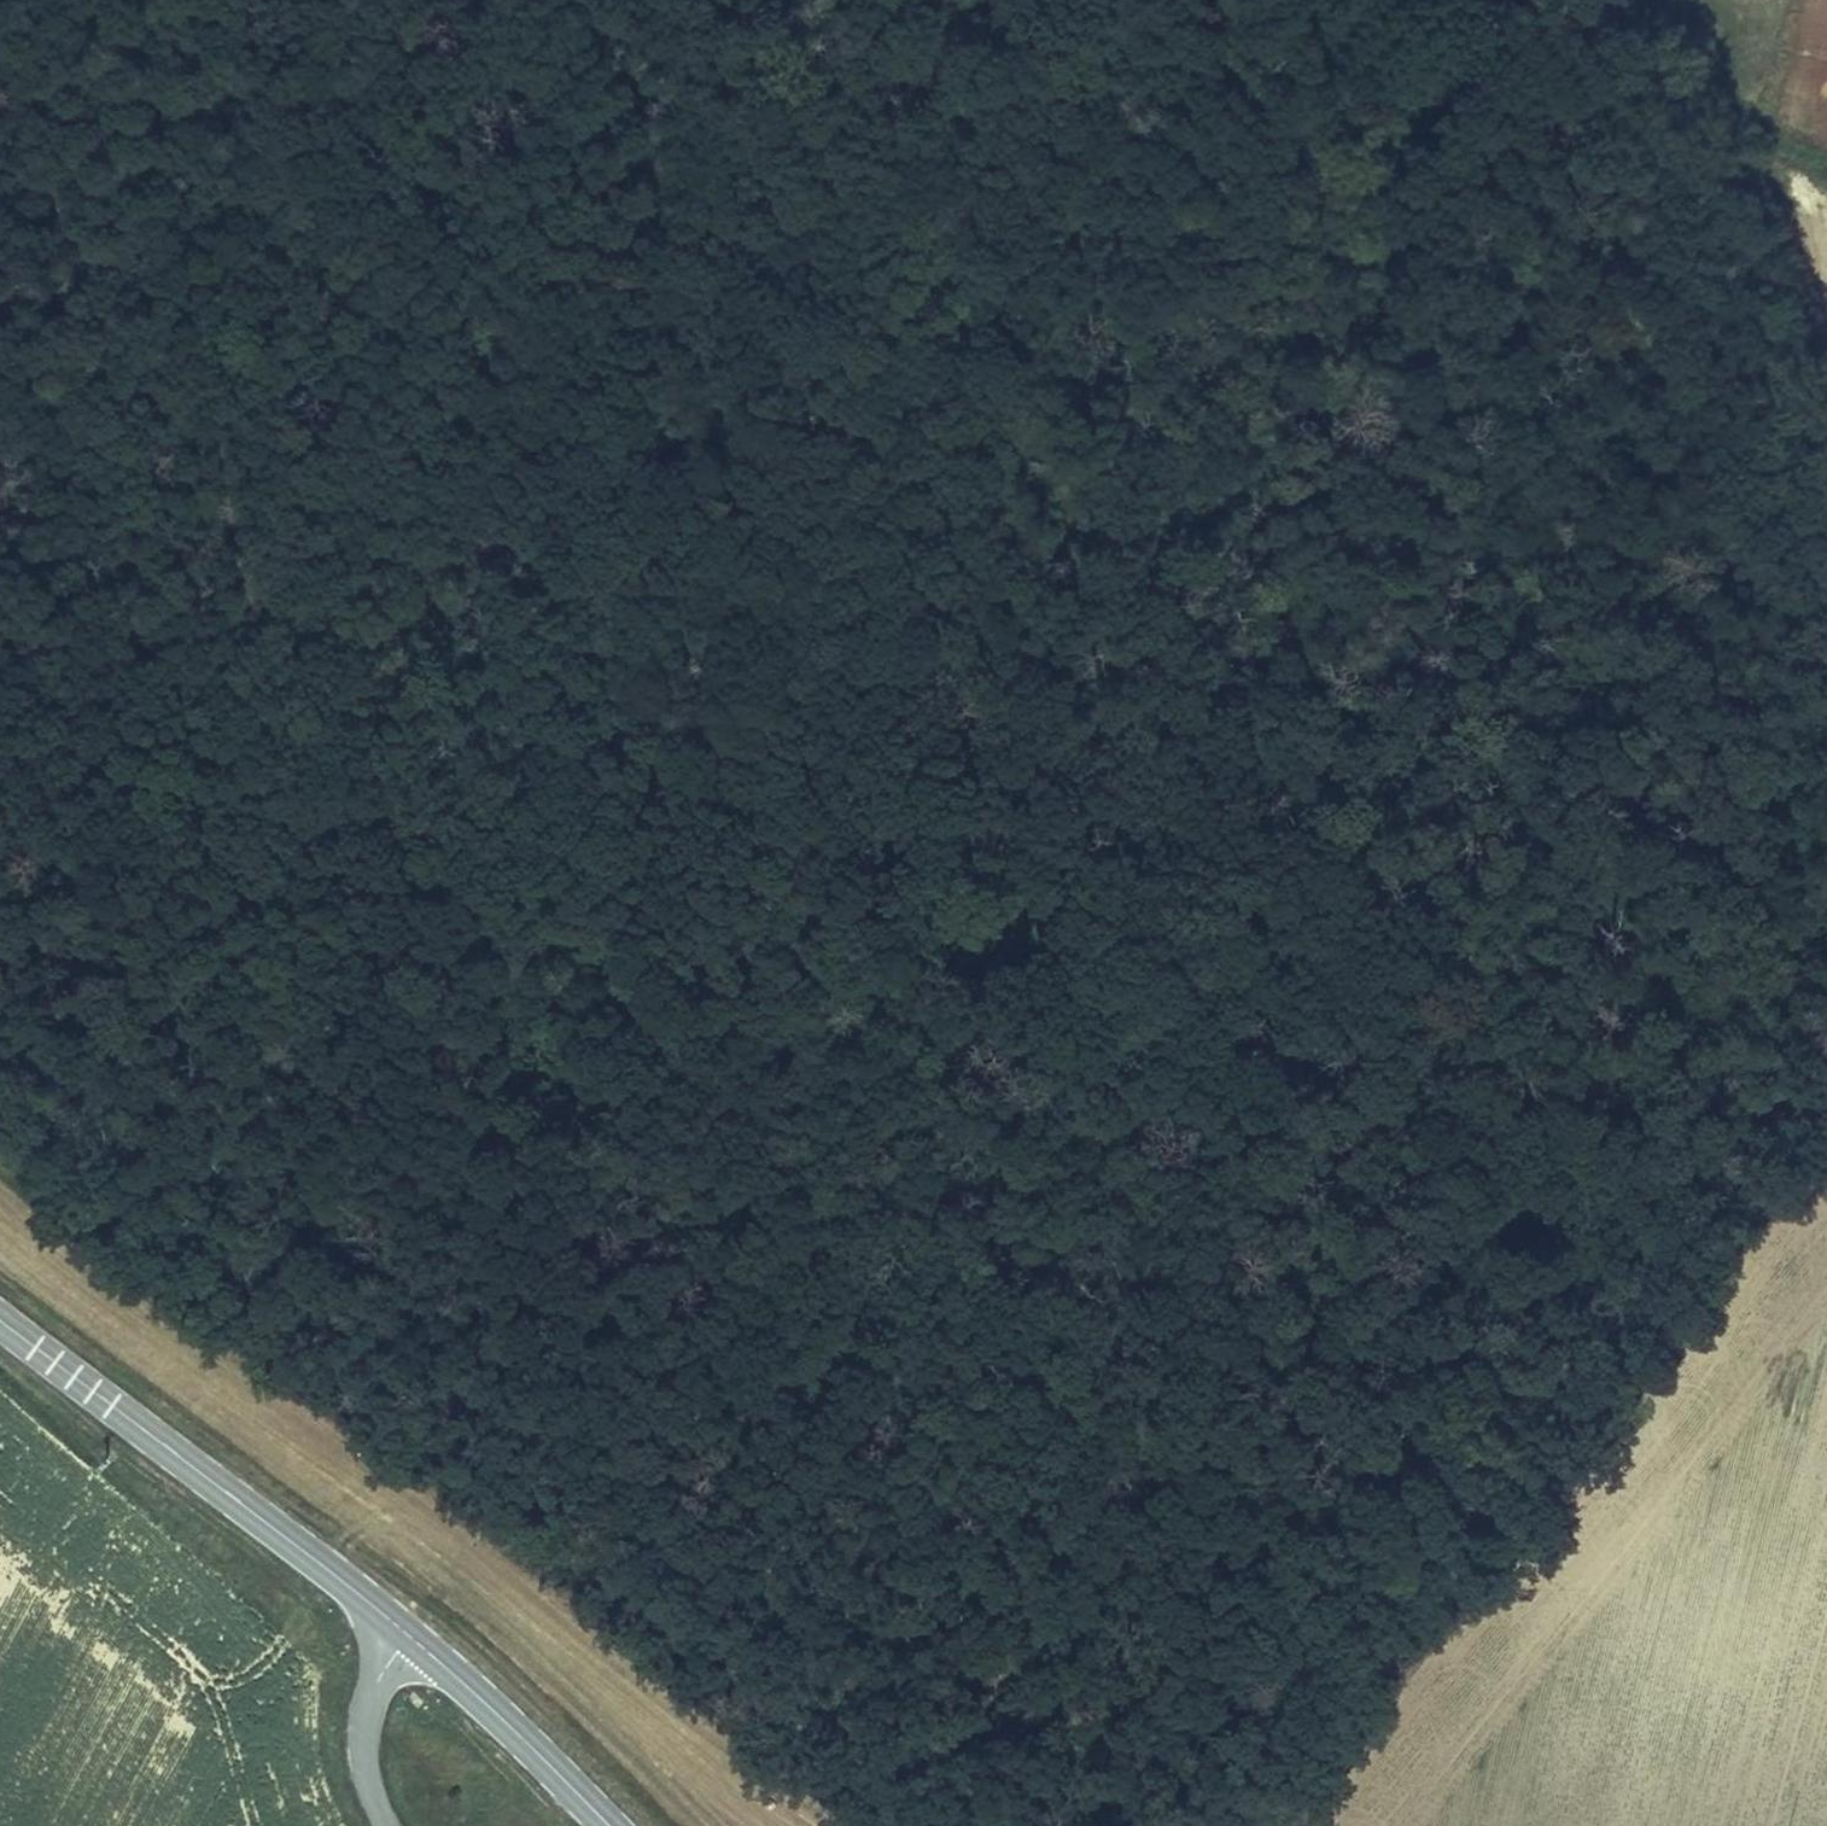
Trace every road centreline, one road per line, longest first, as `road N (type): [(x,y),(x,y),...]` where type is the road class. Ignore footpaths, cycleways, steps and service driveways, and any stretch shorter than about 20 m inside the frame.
road 1 (secondary): [(0,1318),(411,1635)]
road 2 (secondary): [(411,1635),(612,1825)]
road 3 (unclassified): [(411,1635),(380,1674),(362,1740),(388,1825)]

